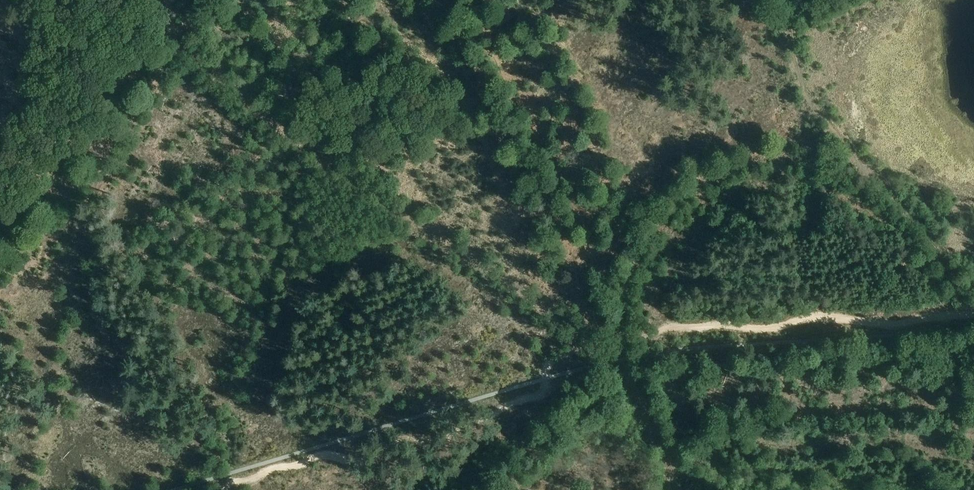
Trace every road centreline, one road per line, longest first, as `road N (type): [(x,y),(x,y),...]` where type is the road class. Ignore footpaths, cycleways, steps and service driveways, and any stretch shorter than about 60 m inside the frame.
road 1 (track): [(149,0),(207,75),(246,109),(595,346)]
road 2 (track): [(223,489),(314,457),(367,462),(402,439),(445,441),(540,393),(554,360),(595,346)]
road 3 (track): [(624,348),(676,328),(772,329),(817,317),(896,324),(973,314)]
road 4 (track): [(860,174),(814,162),(756,162),(693,189),(637,256),(624,348)]
road 5 (track): [(0,264),(99,159),(152,89),(199,0)]
road 6 (track): [(786,0),(812,104),(860,174)]
road 7 (track): [(973,301),(904,207),(860,174)]

